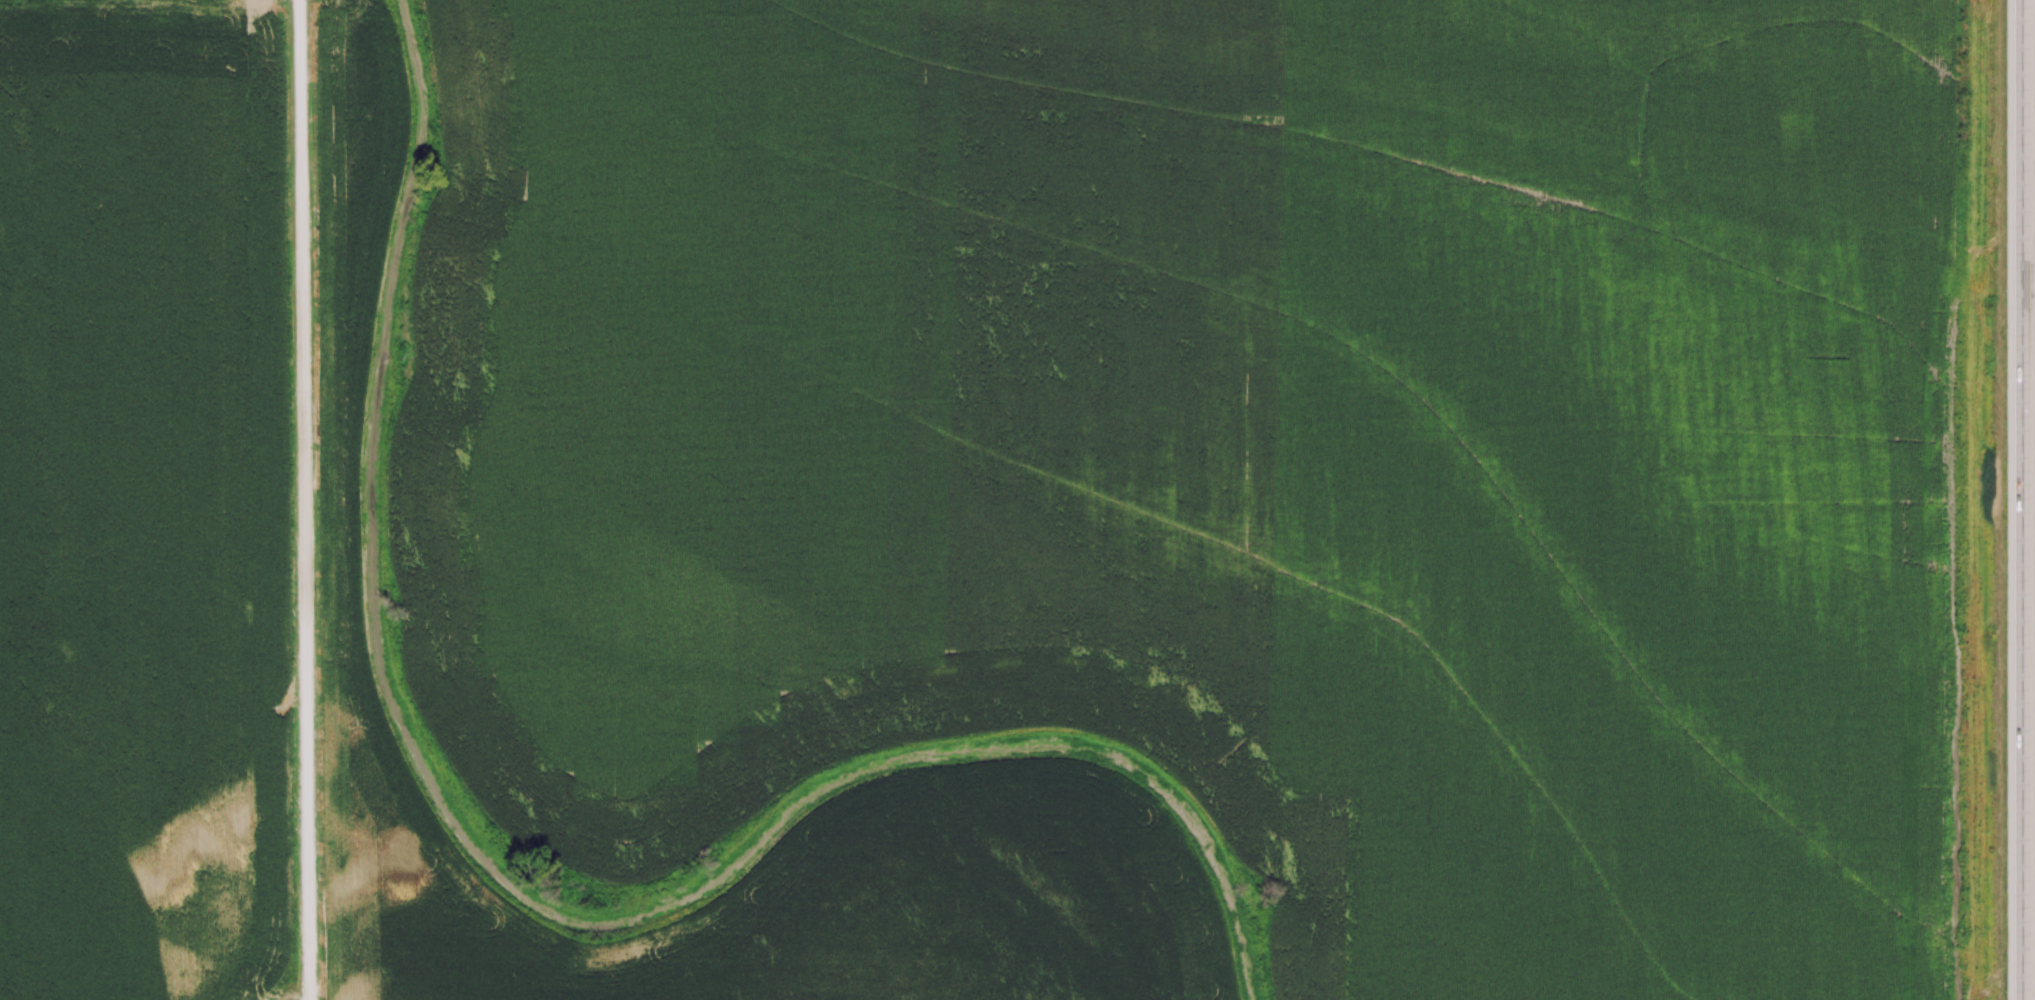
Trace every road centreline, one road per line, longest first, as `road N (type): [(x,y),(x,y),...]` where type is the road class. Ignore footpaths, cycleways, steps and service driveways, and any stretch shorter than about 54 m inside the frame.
road 1 (residential): [(309,999),(301,0)]
road 2 (motorway): [(2023,0),(2024,999)]

